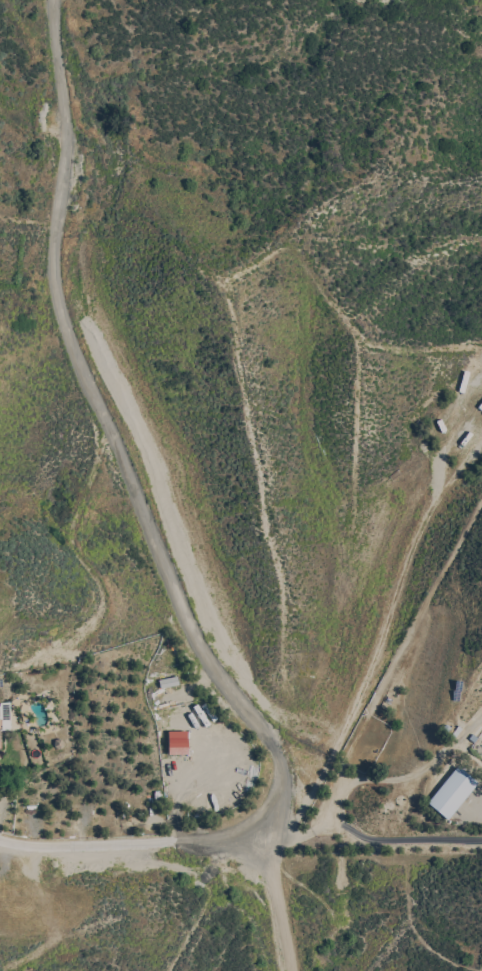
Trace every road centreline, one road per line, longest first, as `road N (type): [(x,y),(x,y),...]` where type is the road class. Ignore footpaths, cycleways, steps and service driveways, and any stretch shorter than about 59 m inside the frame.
road 1 (residential): [(285,970),(266,856),(280,792),(271,741),(186,623),(58,300),(56,240),(70,160),(55,0)]

